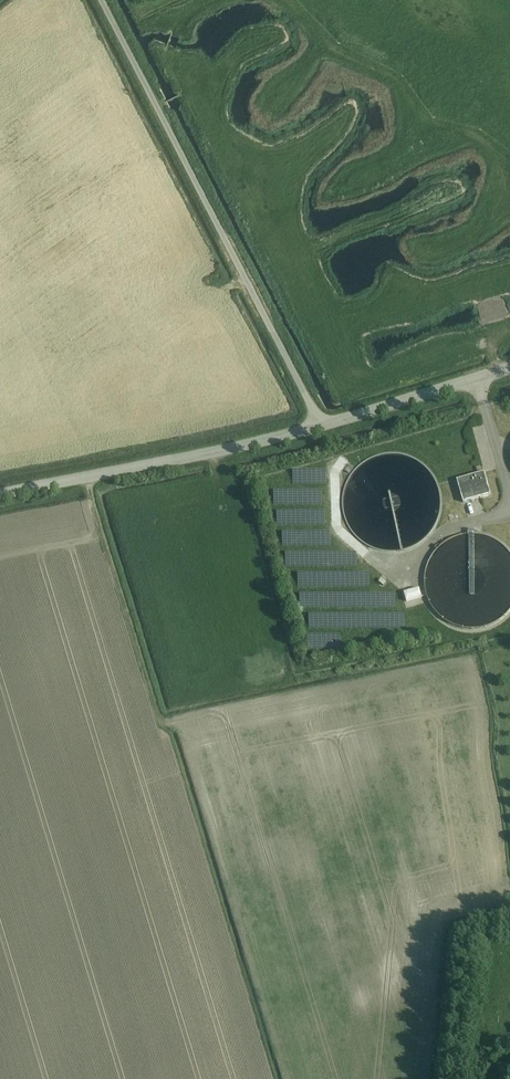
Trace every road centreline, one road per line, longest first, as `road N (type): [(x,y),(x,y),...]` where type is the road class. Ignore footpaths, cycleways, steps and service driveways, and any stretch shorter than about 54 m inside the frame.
road 1 (unclassified): [(318,426),(101,0)]
road 2 (unclassified): [(0,496),(318,426)]
road 3 (unclassified): [(318,426),(509,368)]

